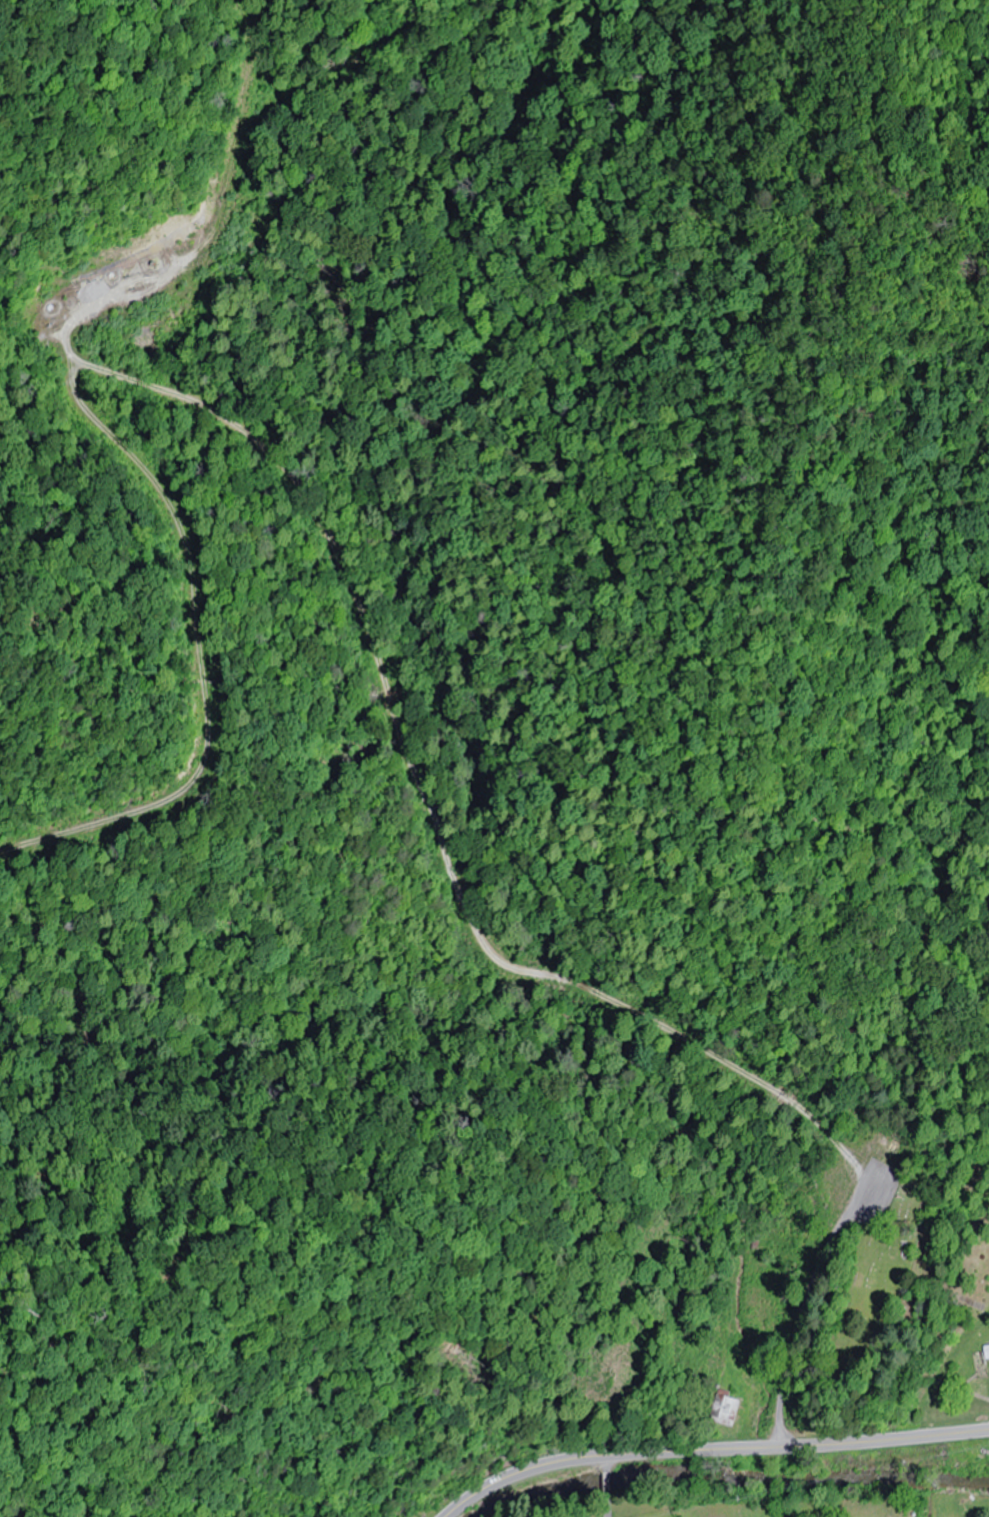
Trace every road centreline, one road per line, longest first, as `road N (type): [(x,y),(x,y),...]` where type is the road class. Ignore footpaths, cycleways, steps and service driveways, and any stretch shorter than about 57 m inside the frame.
road 1 (secondary): [(443,1516),(505,1474),(566,1457),(988,1427)]

